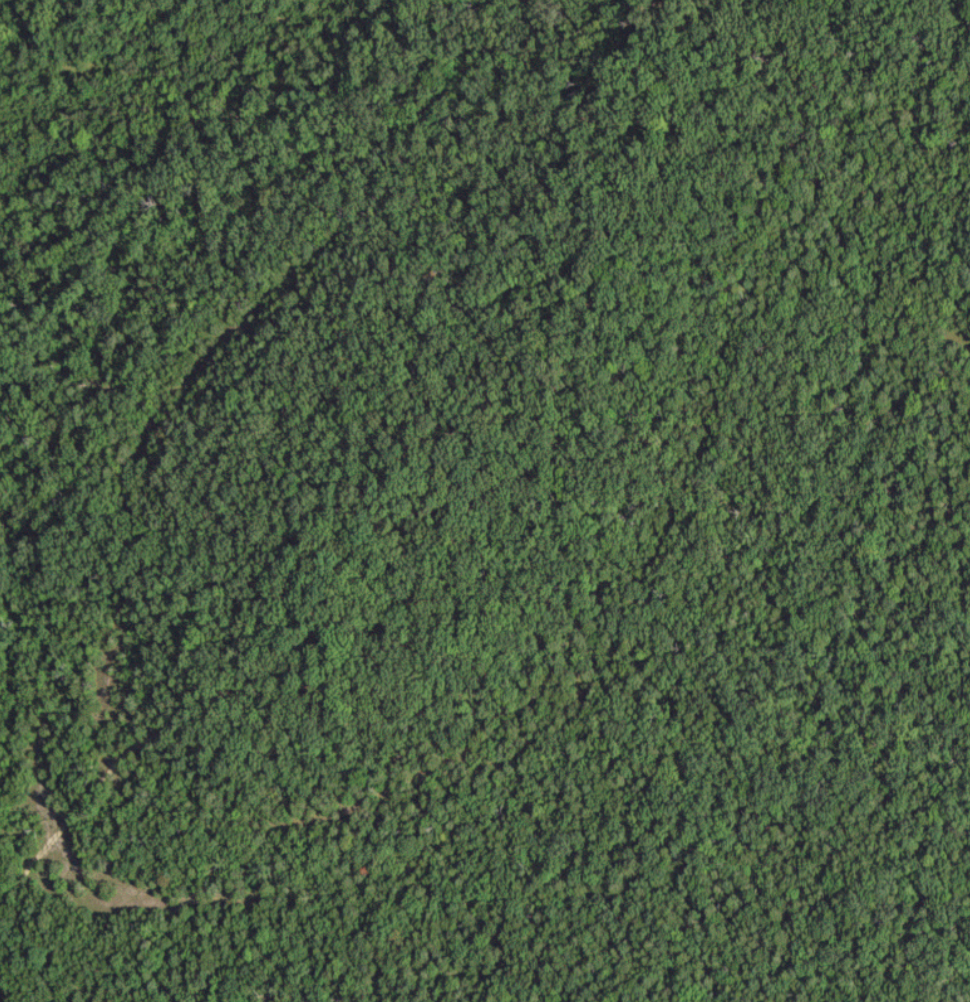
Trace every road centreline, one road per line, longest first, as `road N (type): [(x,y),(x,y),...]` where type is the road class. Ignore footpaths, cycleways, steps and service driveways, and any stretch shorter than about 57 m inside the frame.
road 1 (track): [(0,916),(110,777),(177,719),(297,542),(501,390),(568,326),(623,249),(696,118),(728,80),(769,0)]

